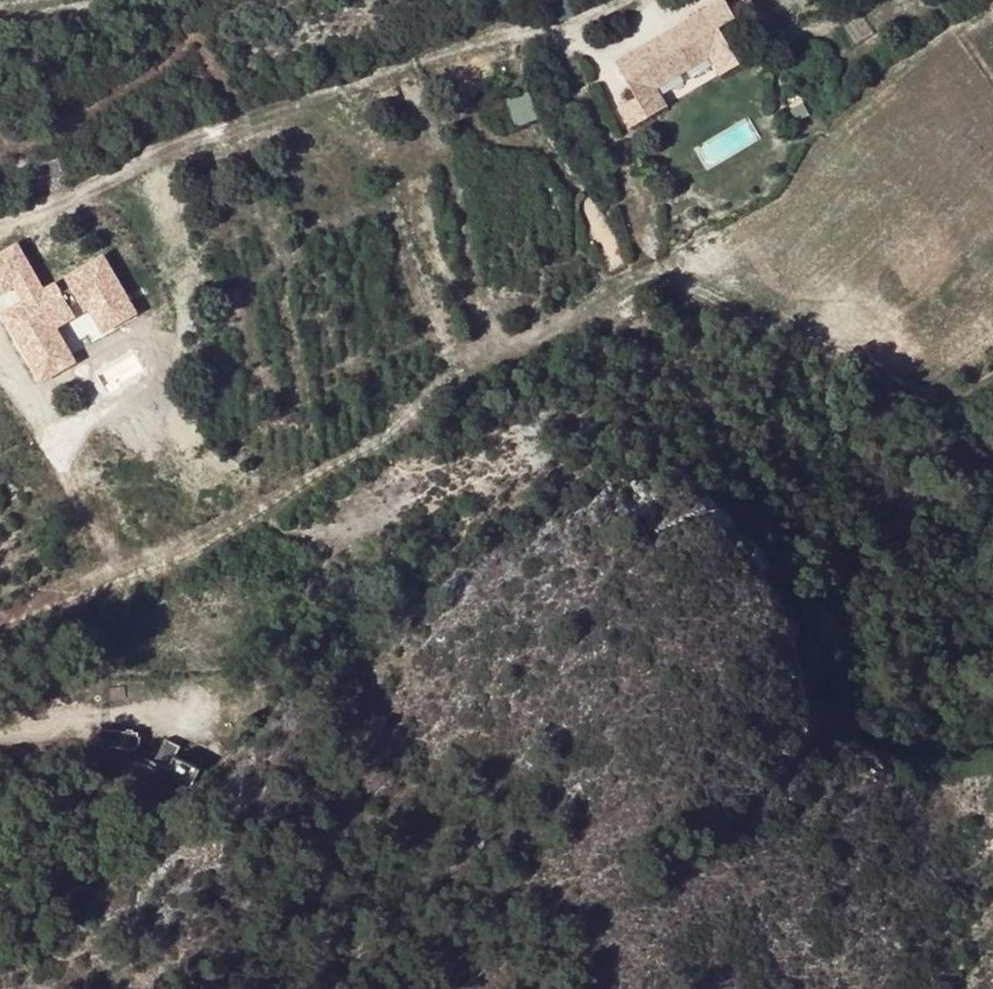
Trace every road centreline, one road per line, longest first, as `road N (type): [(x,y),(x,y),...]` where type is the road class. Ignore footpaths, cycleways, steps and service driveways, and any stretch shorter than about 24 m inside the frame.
road 1 (residential): [(618,0),(198,137),(0,222)]

